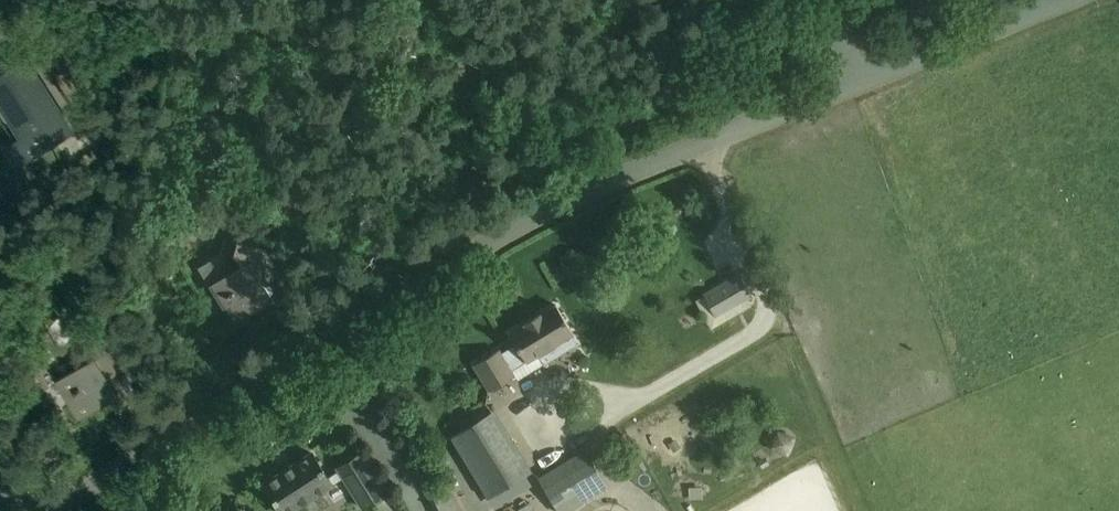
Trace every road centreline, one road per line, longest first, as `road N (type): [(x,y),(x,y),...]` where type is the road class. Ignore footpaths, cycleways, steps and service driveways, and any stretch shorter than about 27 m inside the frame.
road 1 (unclassified): [(40,510),(557,204),(856,81)]
road 2 (unclassified): [(856,81),(1062,0)]

